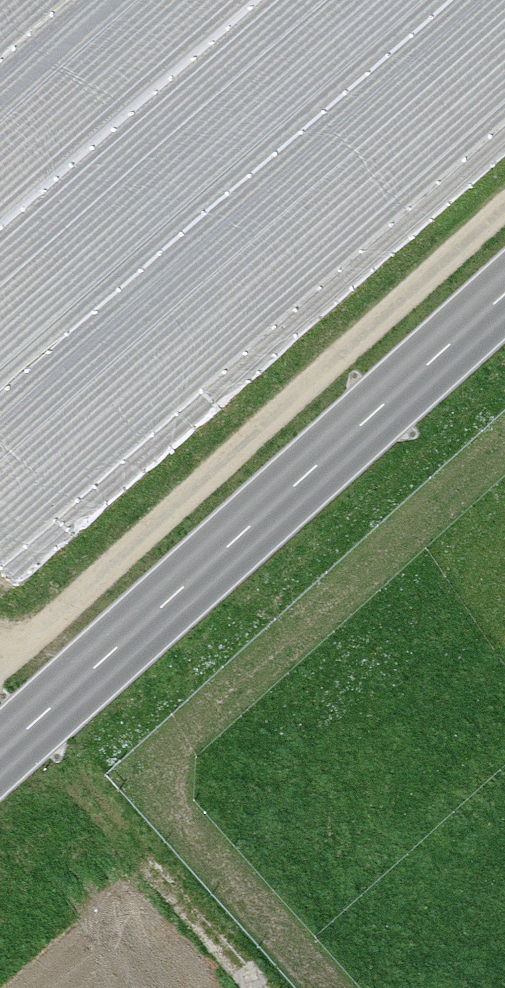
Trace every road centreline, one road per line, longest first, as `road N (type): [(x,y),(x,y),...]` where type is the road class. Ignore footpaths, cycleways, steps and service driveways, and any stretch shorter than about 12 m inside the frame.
road 1 (secondary): [(0,757),(504,295)]
road 2 (track): [(0,669),(504,221)]
road 3 (track): [(291,987),(187,867)]

